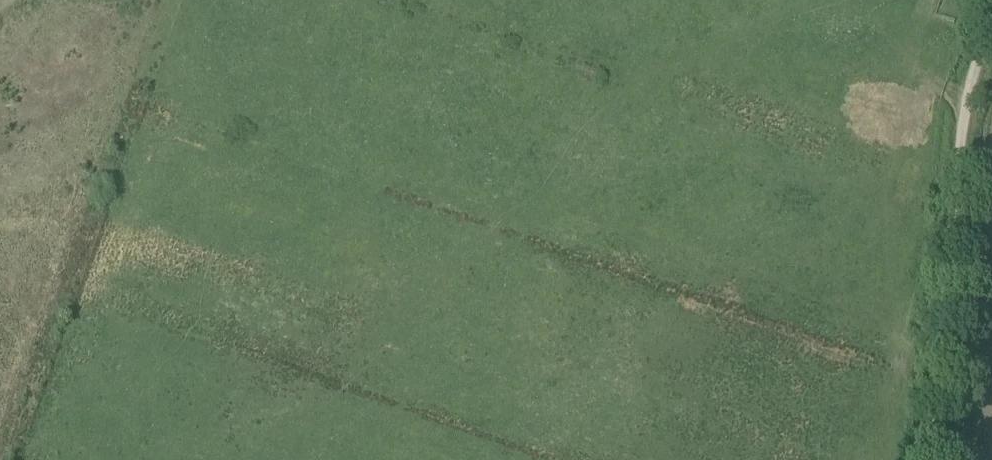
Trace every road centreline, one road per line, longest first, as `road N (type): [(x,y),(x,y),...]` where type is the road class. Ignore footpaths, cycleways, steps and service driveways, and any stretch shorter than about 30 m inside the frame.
road 1 (track): [(929,459),(965,117),(991,17)]

